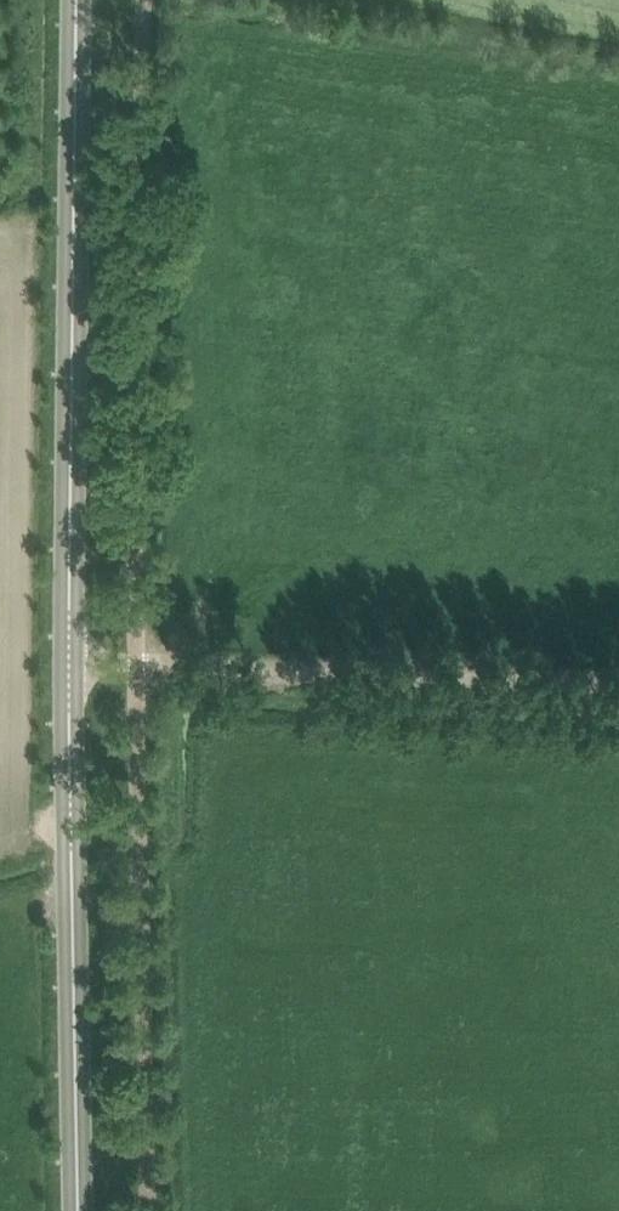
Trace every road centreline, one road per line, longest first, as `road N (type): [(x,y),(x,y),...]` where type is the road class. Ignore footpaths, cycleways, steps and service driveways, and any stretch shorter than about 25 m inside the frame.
road 1 (secondary): [(81,0),(71,663),(81,1210)]
road 2 (track): [(618,685),(71,663)]

